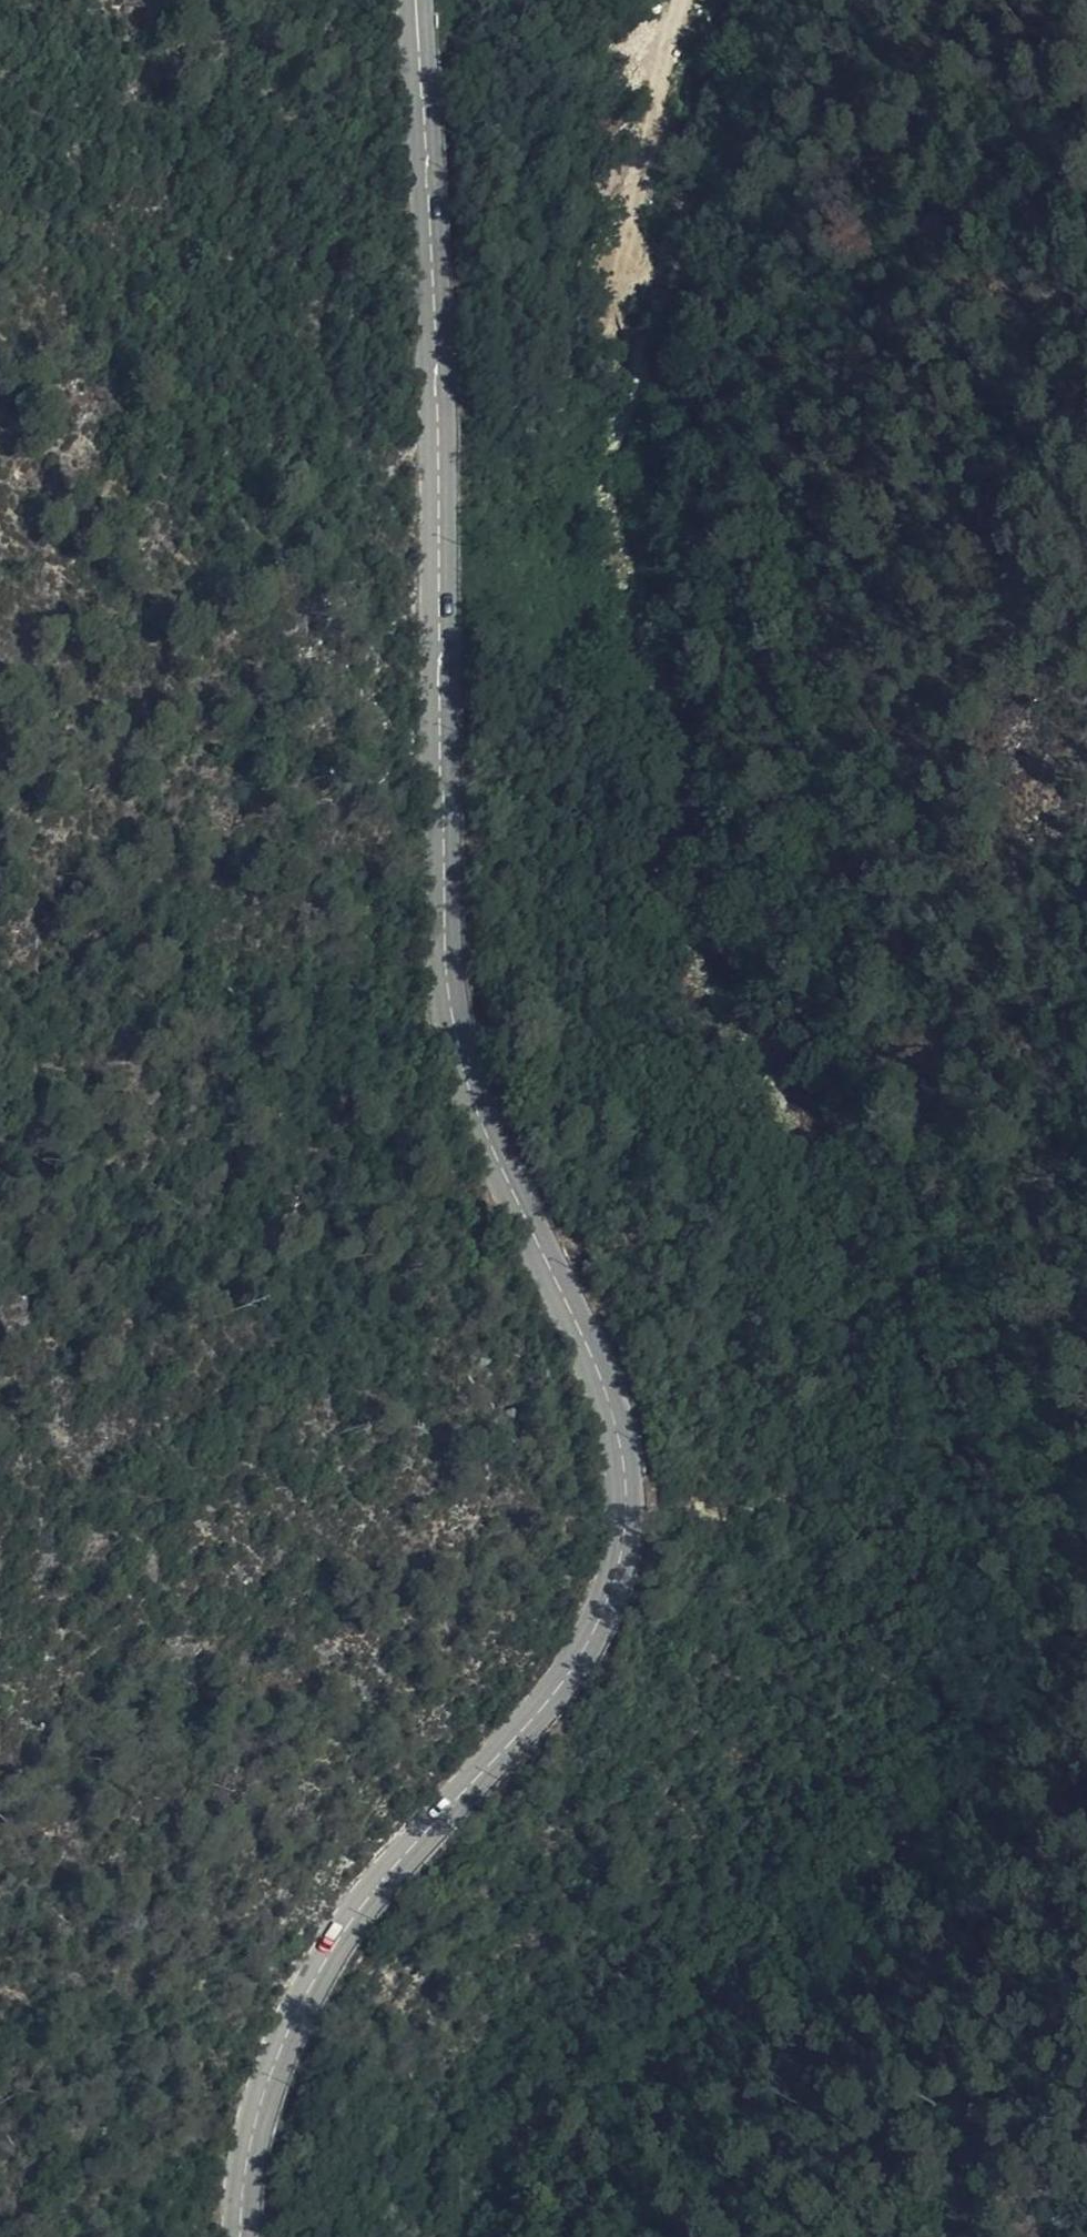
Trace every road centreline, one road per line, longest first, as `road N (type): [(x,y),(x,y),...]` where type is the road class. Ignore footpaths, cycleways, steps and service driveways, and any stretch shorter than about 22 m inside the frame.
road 1 (tertiary): [(242,2236),(277,2060),(323,1962),(394,1862),(572,1673),(600,1622),(626,1510),(617,1417),(579,1320),(472,1103),(457,1040),(416,0)]

